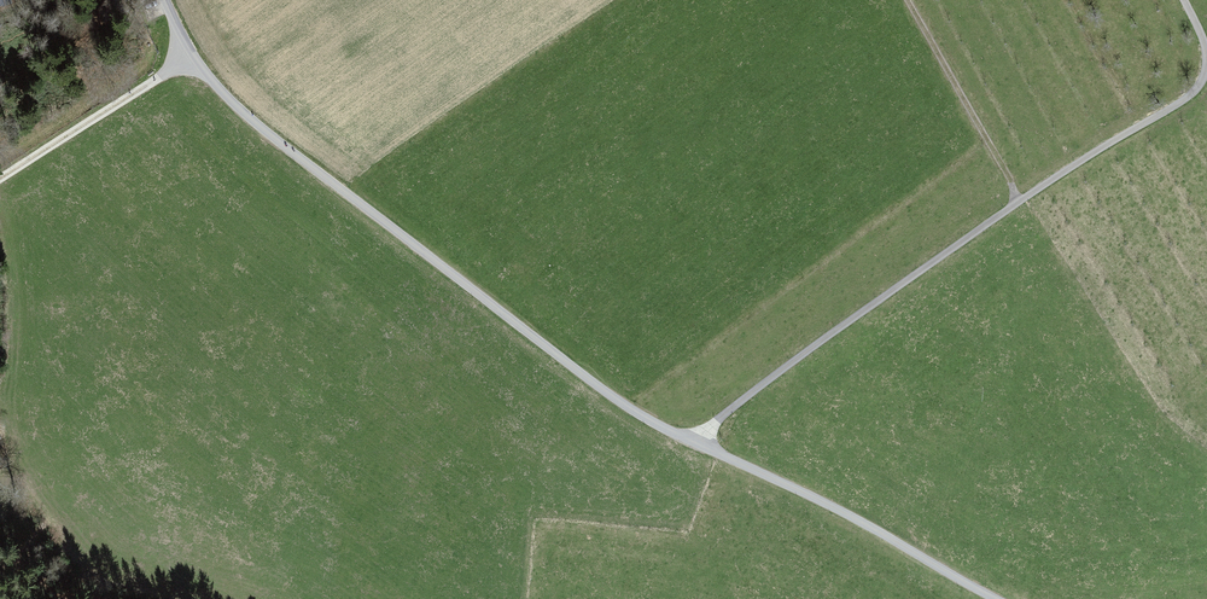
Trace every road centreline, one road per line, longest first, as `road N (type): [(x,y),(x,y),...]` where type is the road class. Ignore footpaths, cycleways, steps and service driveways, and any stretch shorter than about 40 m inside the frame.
road 1 (unclassified): [(996,598),(818,498),(622,405),(281,137),(214,77),(166,0)]
road 2 (track): [(196,55),(0,183)]
road 3 (track): [(1020,201),(908,0)]

